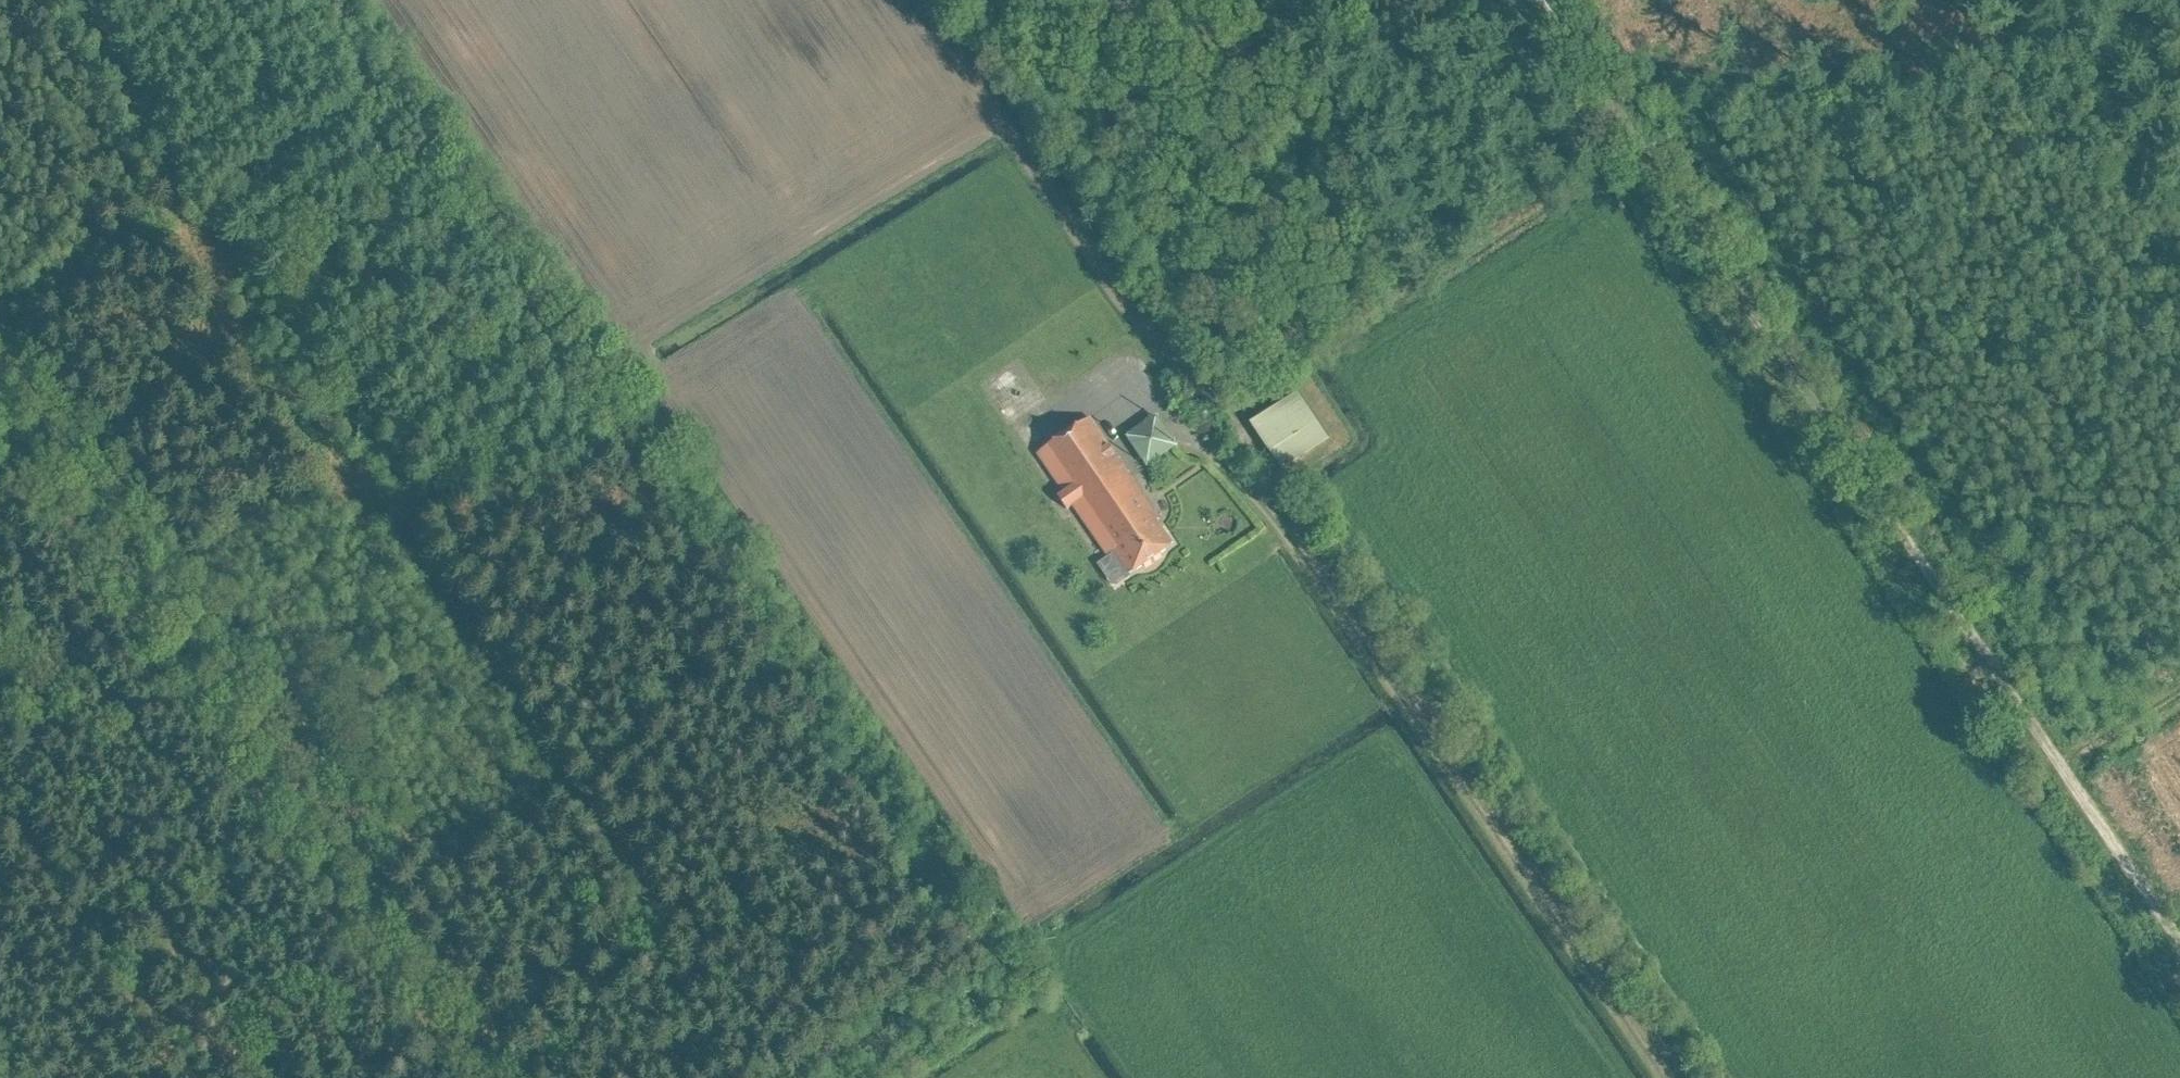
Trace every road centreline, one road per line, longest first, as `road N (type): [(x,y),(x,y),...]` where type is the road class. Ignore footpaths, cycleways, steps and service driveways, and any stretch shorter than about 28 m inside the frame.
road 1 (track): [(2179,955),(1531,0)]
road 2 (track): [(474,1077),(25,457),(4,388),(0,338)]

